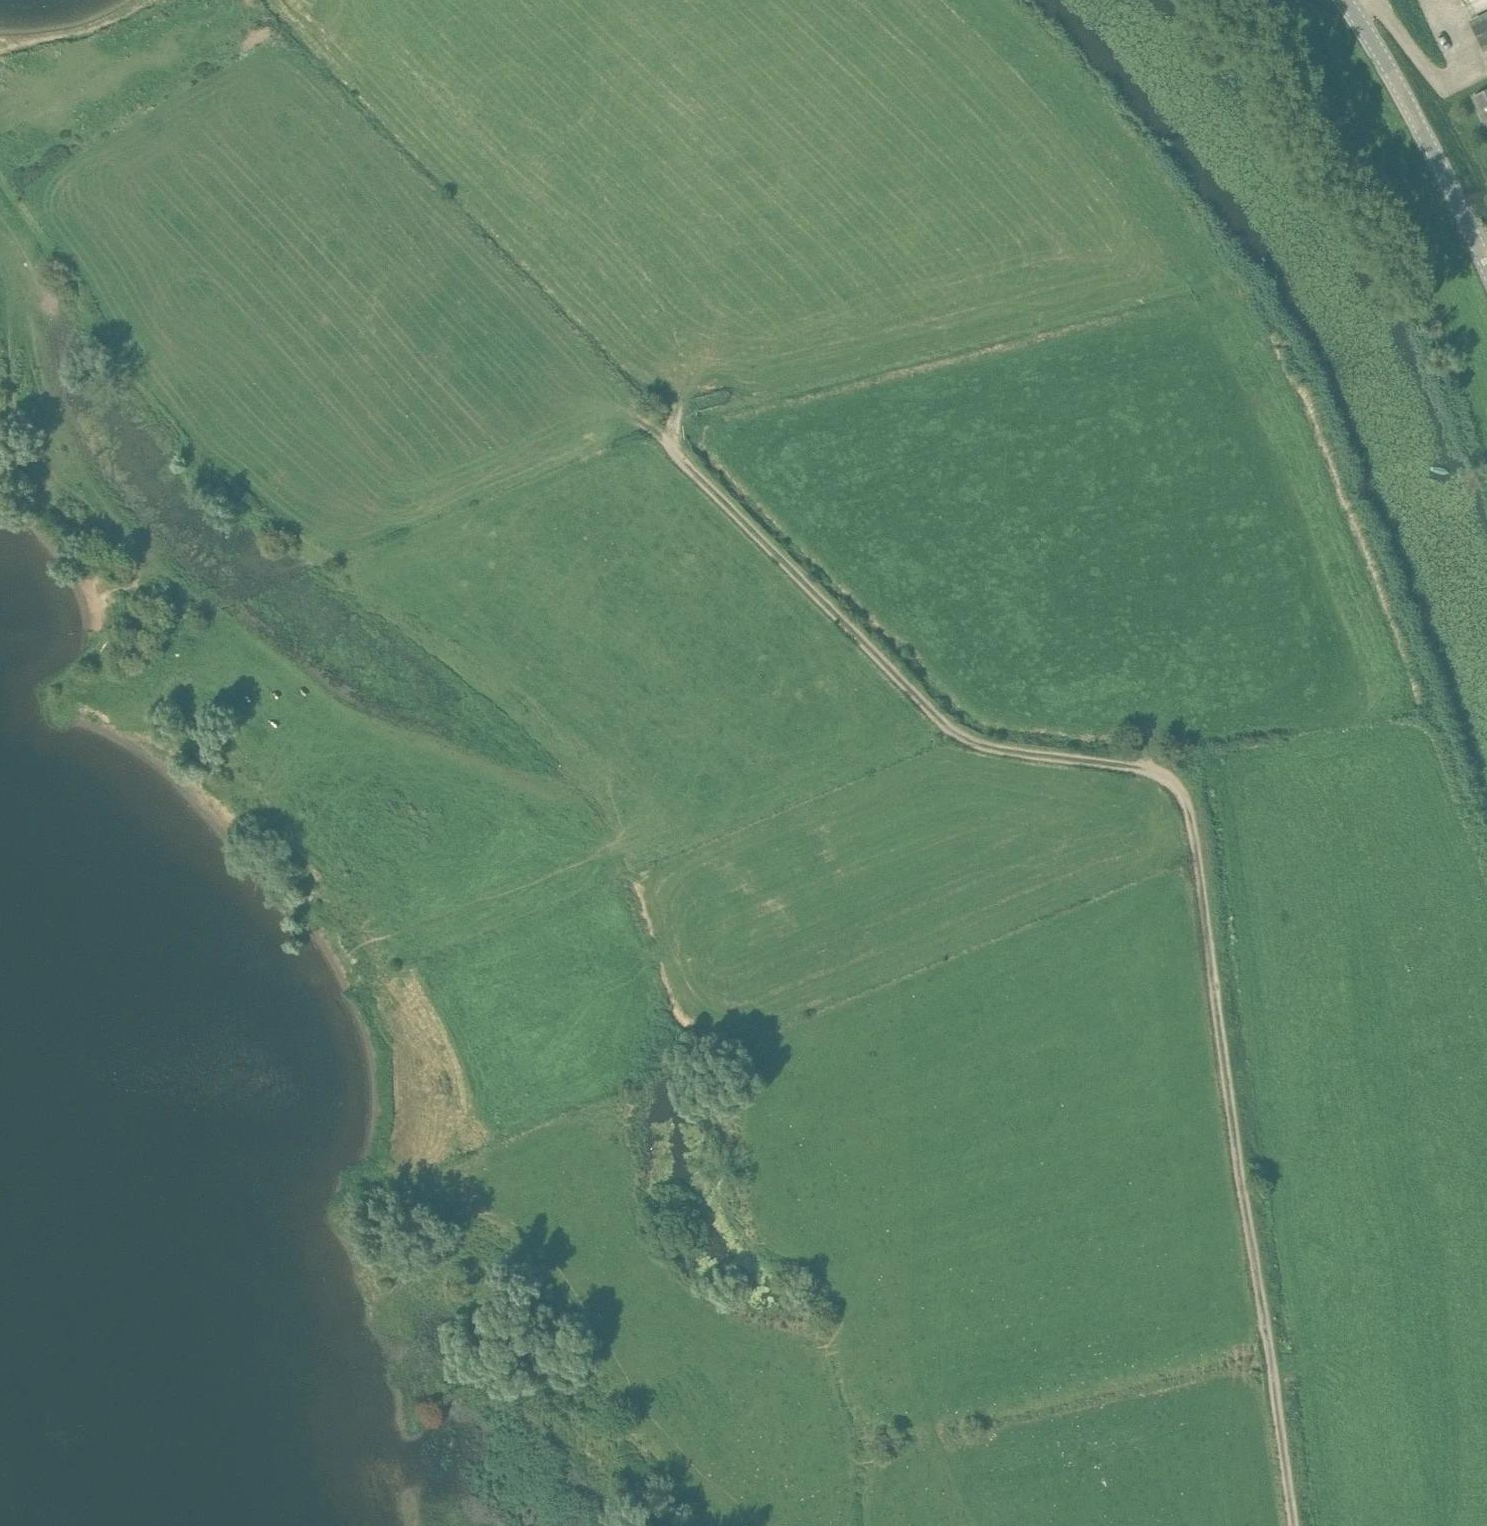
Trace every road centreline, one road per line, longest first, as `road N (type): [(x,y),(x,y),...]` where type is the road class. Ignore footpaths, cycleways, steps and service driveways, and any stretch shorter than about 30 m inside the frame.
road 1 (track): [(1292,1525),(1189,807),(1174,782),(1149,767),(1001,746),(931,711),(667,443)]
road 2 (tertiary): [(1486,275),(1418,117),(1345,0)]

